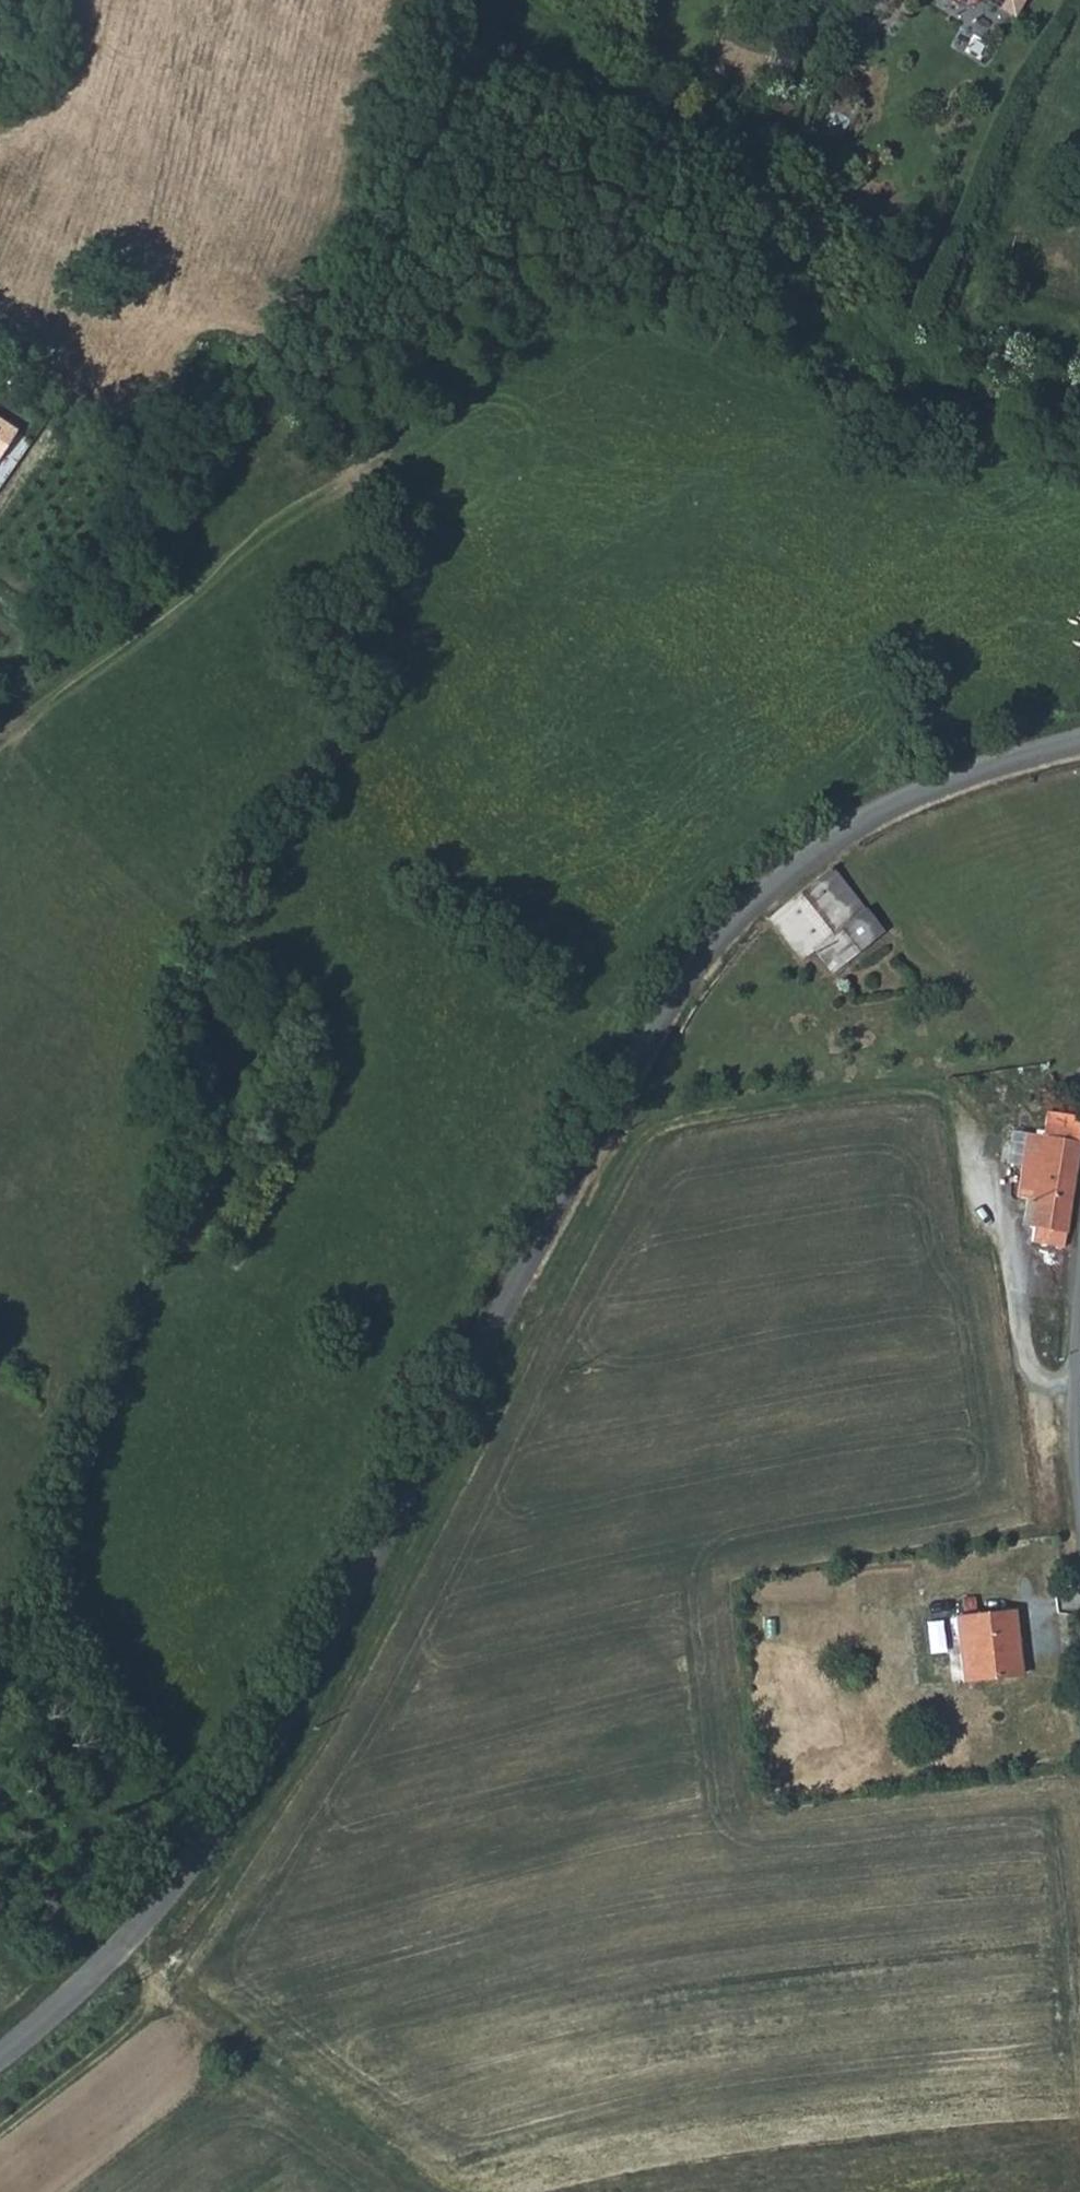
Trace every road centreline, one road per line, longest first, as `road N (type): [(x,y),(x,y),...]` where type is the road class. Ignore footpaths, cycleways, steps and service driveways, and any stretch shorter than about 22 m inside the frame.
road 1 (tertiary): [(0,2052),(188,1874),(240,1806),(303,1702),(663,1012),(710,947),(760,896),(886,810),(982,770),(1079,743)]

